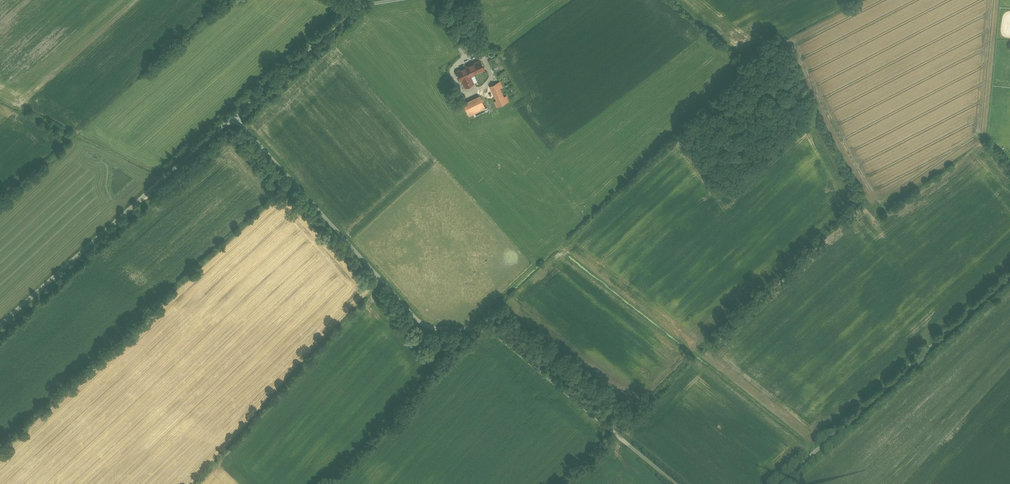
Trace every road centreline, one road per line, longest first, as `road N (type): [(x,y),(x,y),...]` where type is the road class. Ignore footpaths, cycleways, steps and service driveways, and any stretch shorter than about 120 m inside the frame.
road 1 (unclassified): [(232,115),(423,323),(469,323),(503,338),(677,483)]
road 2 (unclassified): [(1009,274),(774,483)]
road 3 (unclassified): [(0,325),(232,115)]
road 4 (unclassified): [(232,115),(355,8)]

